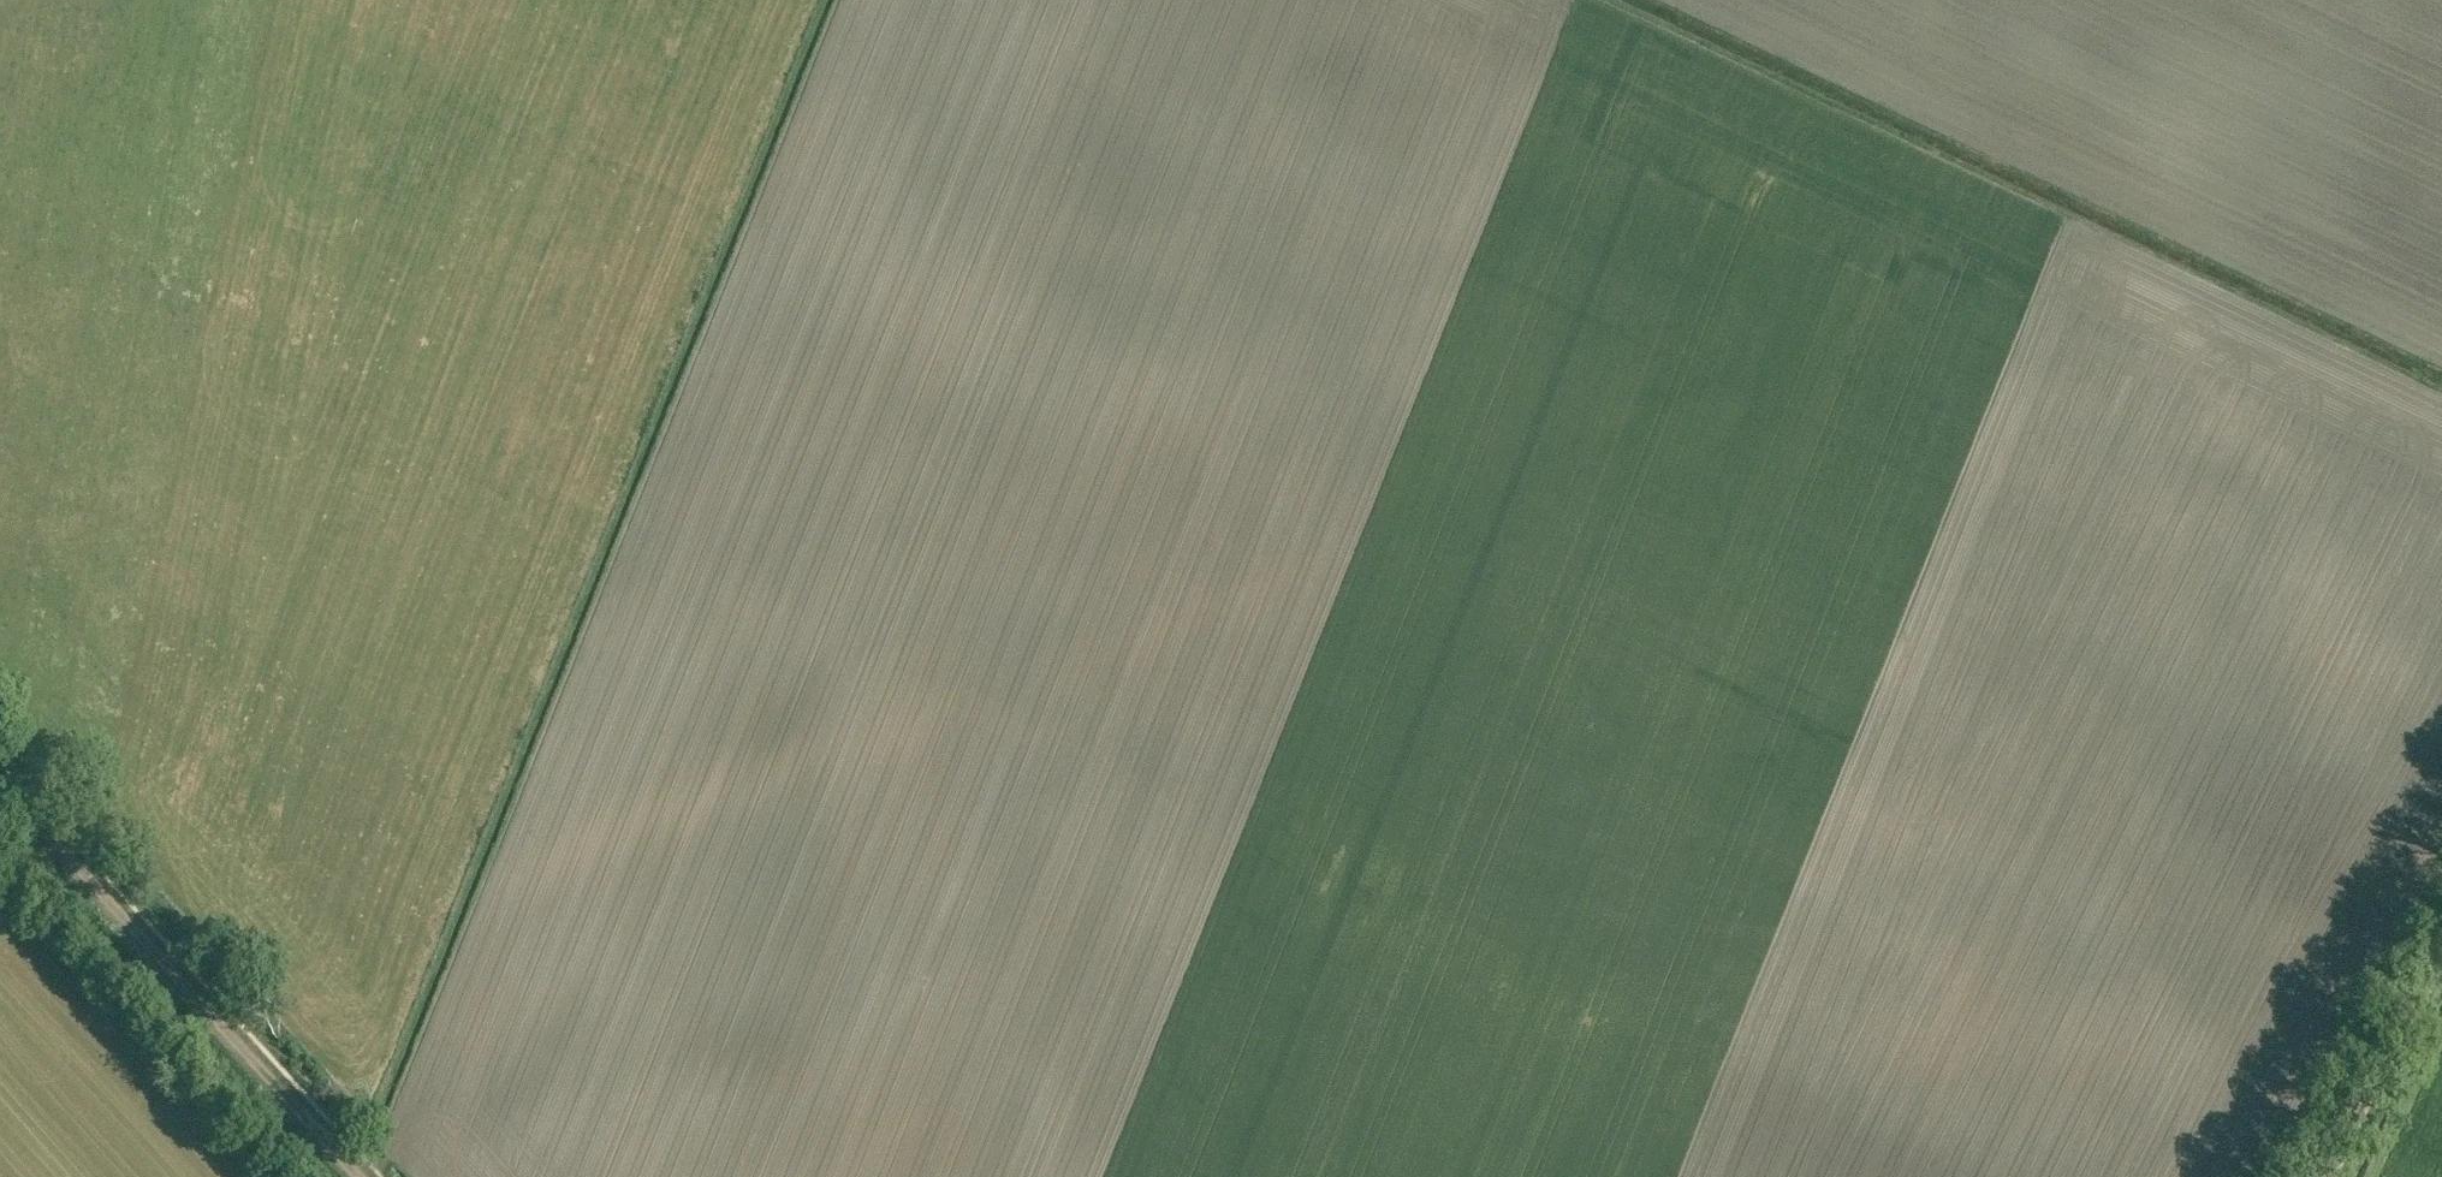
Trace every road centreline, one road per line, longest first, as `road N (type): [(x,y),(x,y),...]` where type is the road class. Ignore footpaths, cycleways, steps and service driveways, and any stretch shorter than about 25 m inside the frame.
road 1 (track): [(342,1176),(0,793)]
road 2 (track): [(2314,1176),(2441,933)]

